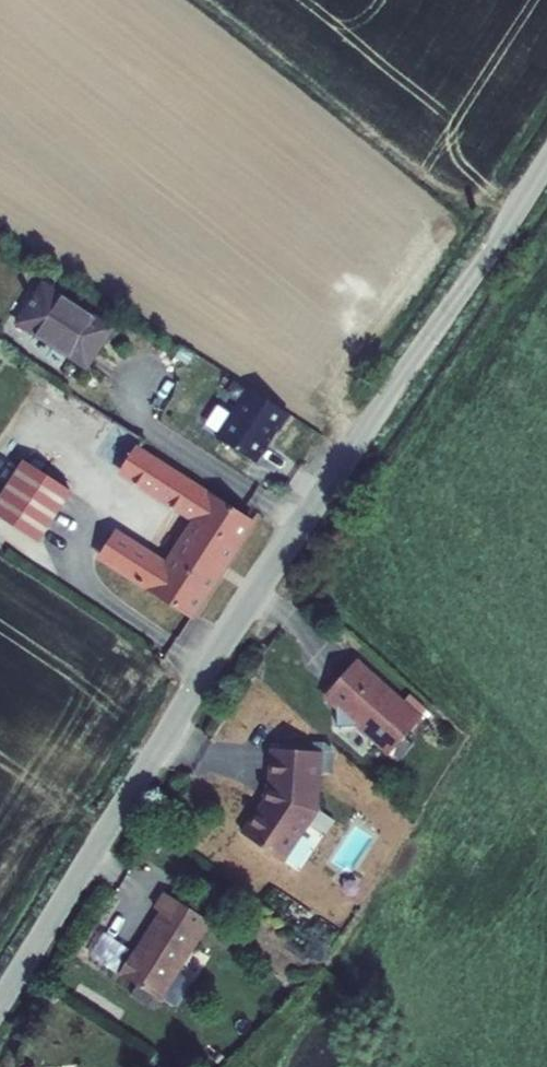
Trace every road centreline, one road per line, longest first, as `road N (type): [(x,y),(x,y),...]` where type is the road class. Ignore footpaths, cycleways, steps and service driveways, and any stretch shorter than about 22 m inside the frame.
road 1 (unclassified): [(546,162),(259,586),(0,1001)]

